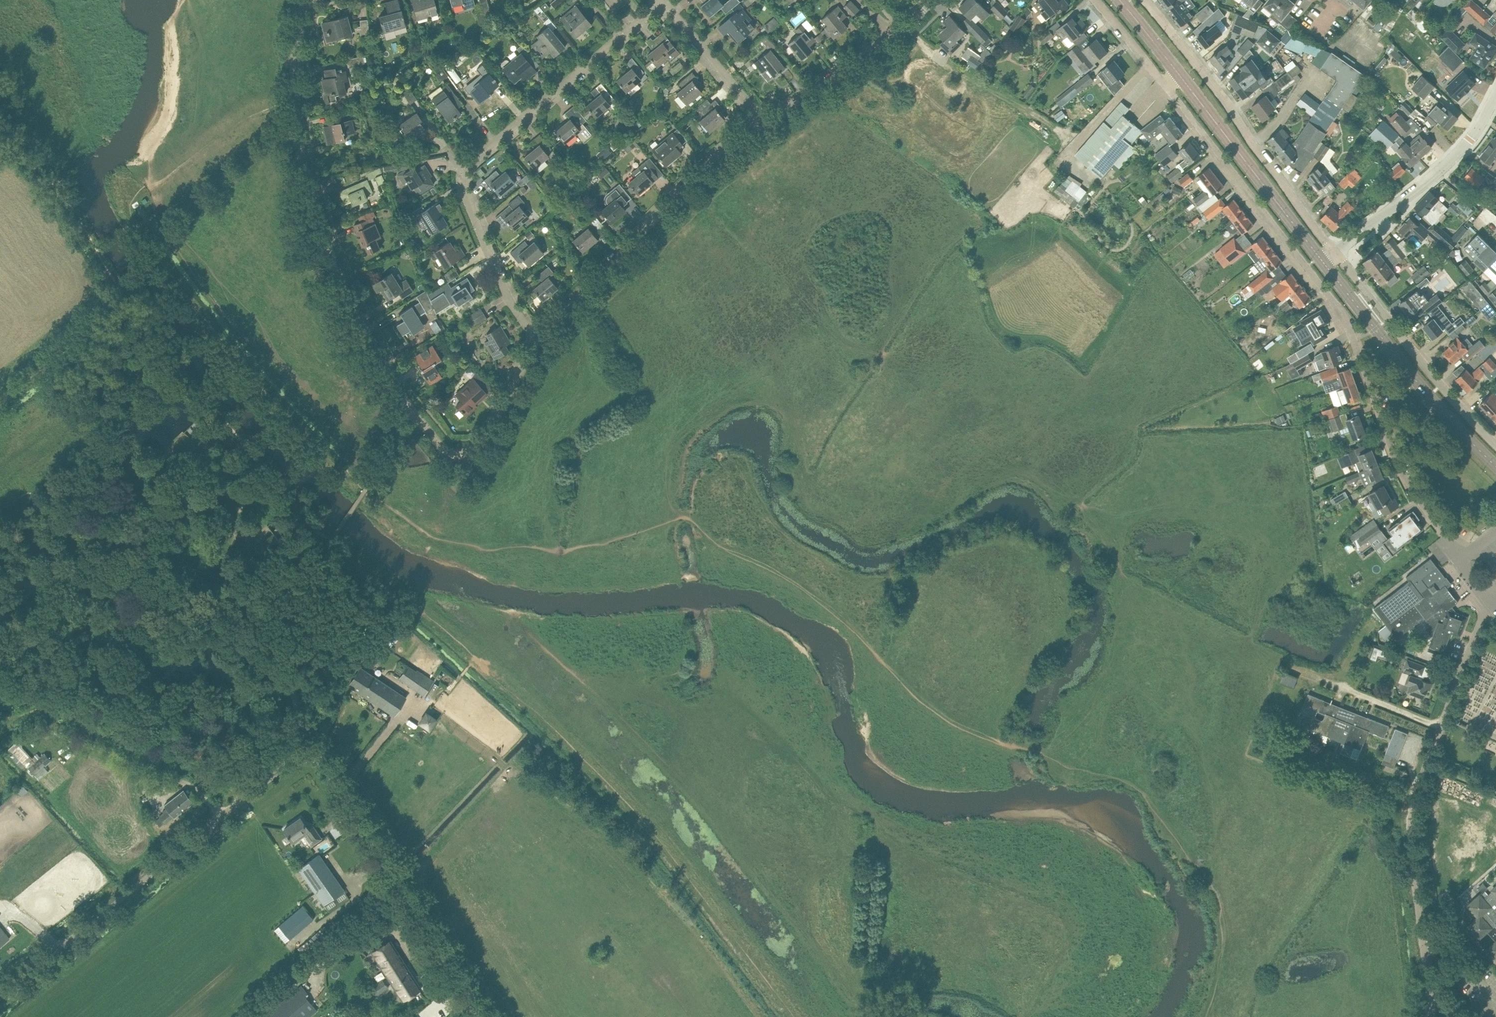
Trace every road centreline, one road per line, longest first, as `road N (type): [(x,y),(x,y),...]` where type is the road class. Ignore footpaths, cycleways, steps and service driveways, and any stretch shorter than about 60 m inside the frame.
road 1 (residential): [(1166,85),(1350,328),(1395,455),(1458,560)]
road 2 (residential): [(463,455),(446,452),(419,421),(372,346),(321,230),(295,113),(308,0)]
road 3 (residential): [(1434,1016),(1411,813),(1490,603)]
road 4 (unclassified): [(0,995),(291,760),(311,757)]
road 5 (residential): [(539,335),(507,285),(469,196),(469,162),(483,142),(620,38)]
road 6 (residential): [(1335,253),(1146,0)]
road 7 (unclassified): [(481,1016),(329,771),(311,757)]
road 8 (residential): [(539,335),(710,159),(764,123)]
road 9 (secondary): [(1495,465),(1442,412),(1322,261)]
road 10 (residential): [(1335,253),(1495,439)]
road 11 (secondary): [(1322,261),(1178,72)]
road 12 (residential): [(1335,253),(1439,171),(1476,132),(1495,94)]
road 13 (track): [(50,703),(190,778),(225,815)]
road 14 (residential): [(764,123),(894,34)]
road 15 (residential): [(764,123),(661,6)]
road 16 (residential): [(463,455),(484,437),(539,335)]

